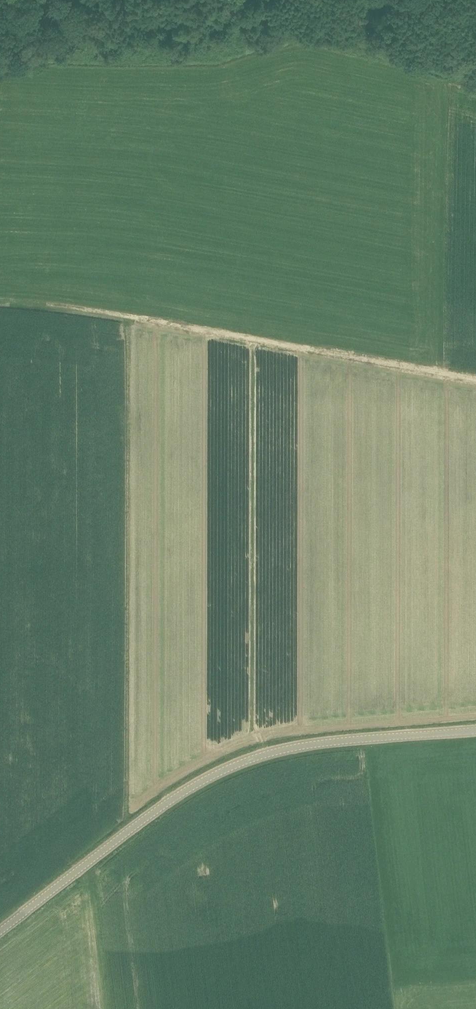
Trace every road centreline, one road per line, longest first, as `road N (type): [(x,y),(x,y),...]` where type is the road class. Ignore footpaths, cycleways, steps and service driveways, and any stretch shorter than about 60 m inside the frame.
road 1 (tertiary): [(0,931),(184,792),(226,772),(280,753),(475,734)]
road 2 (track): [(475,380),(68,308)]

